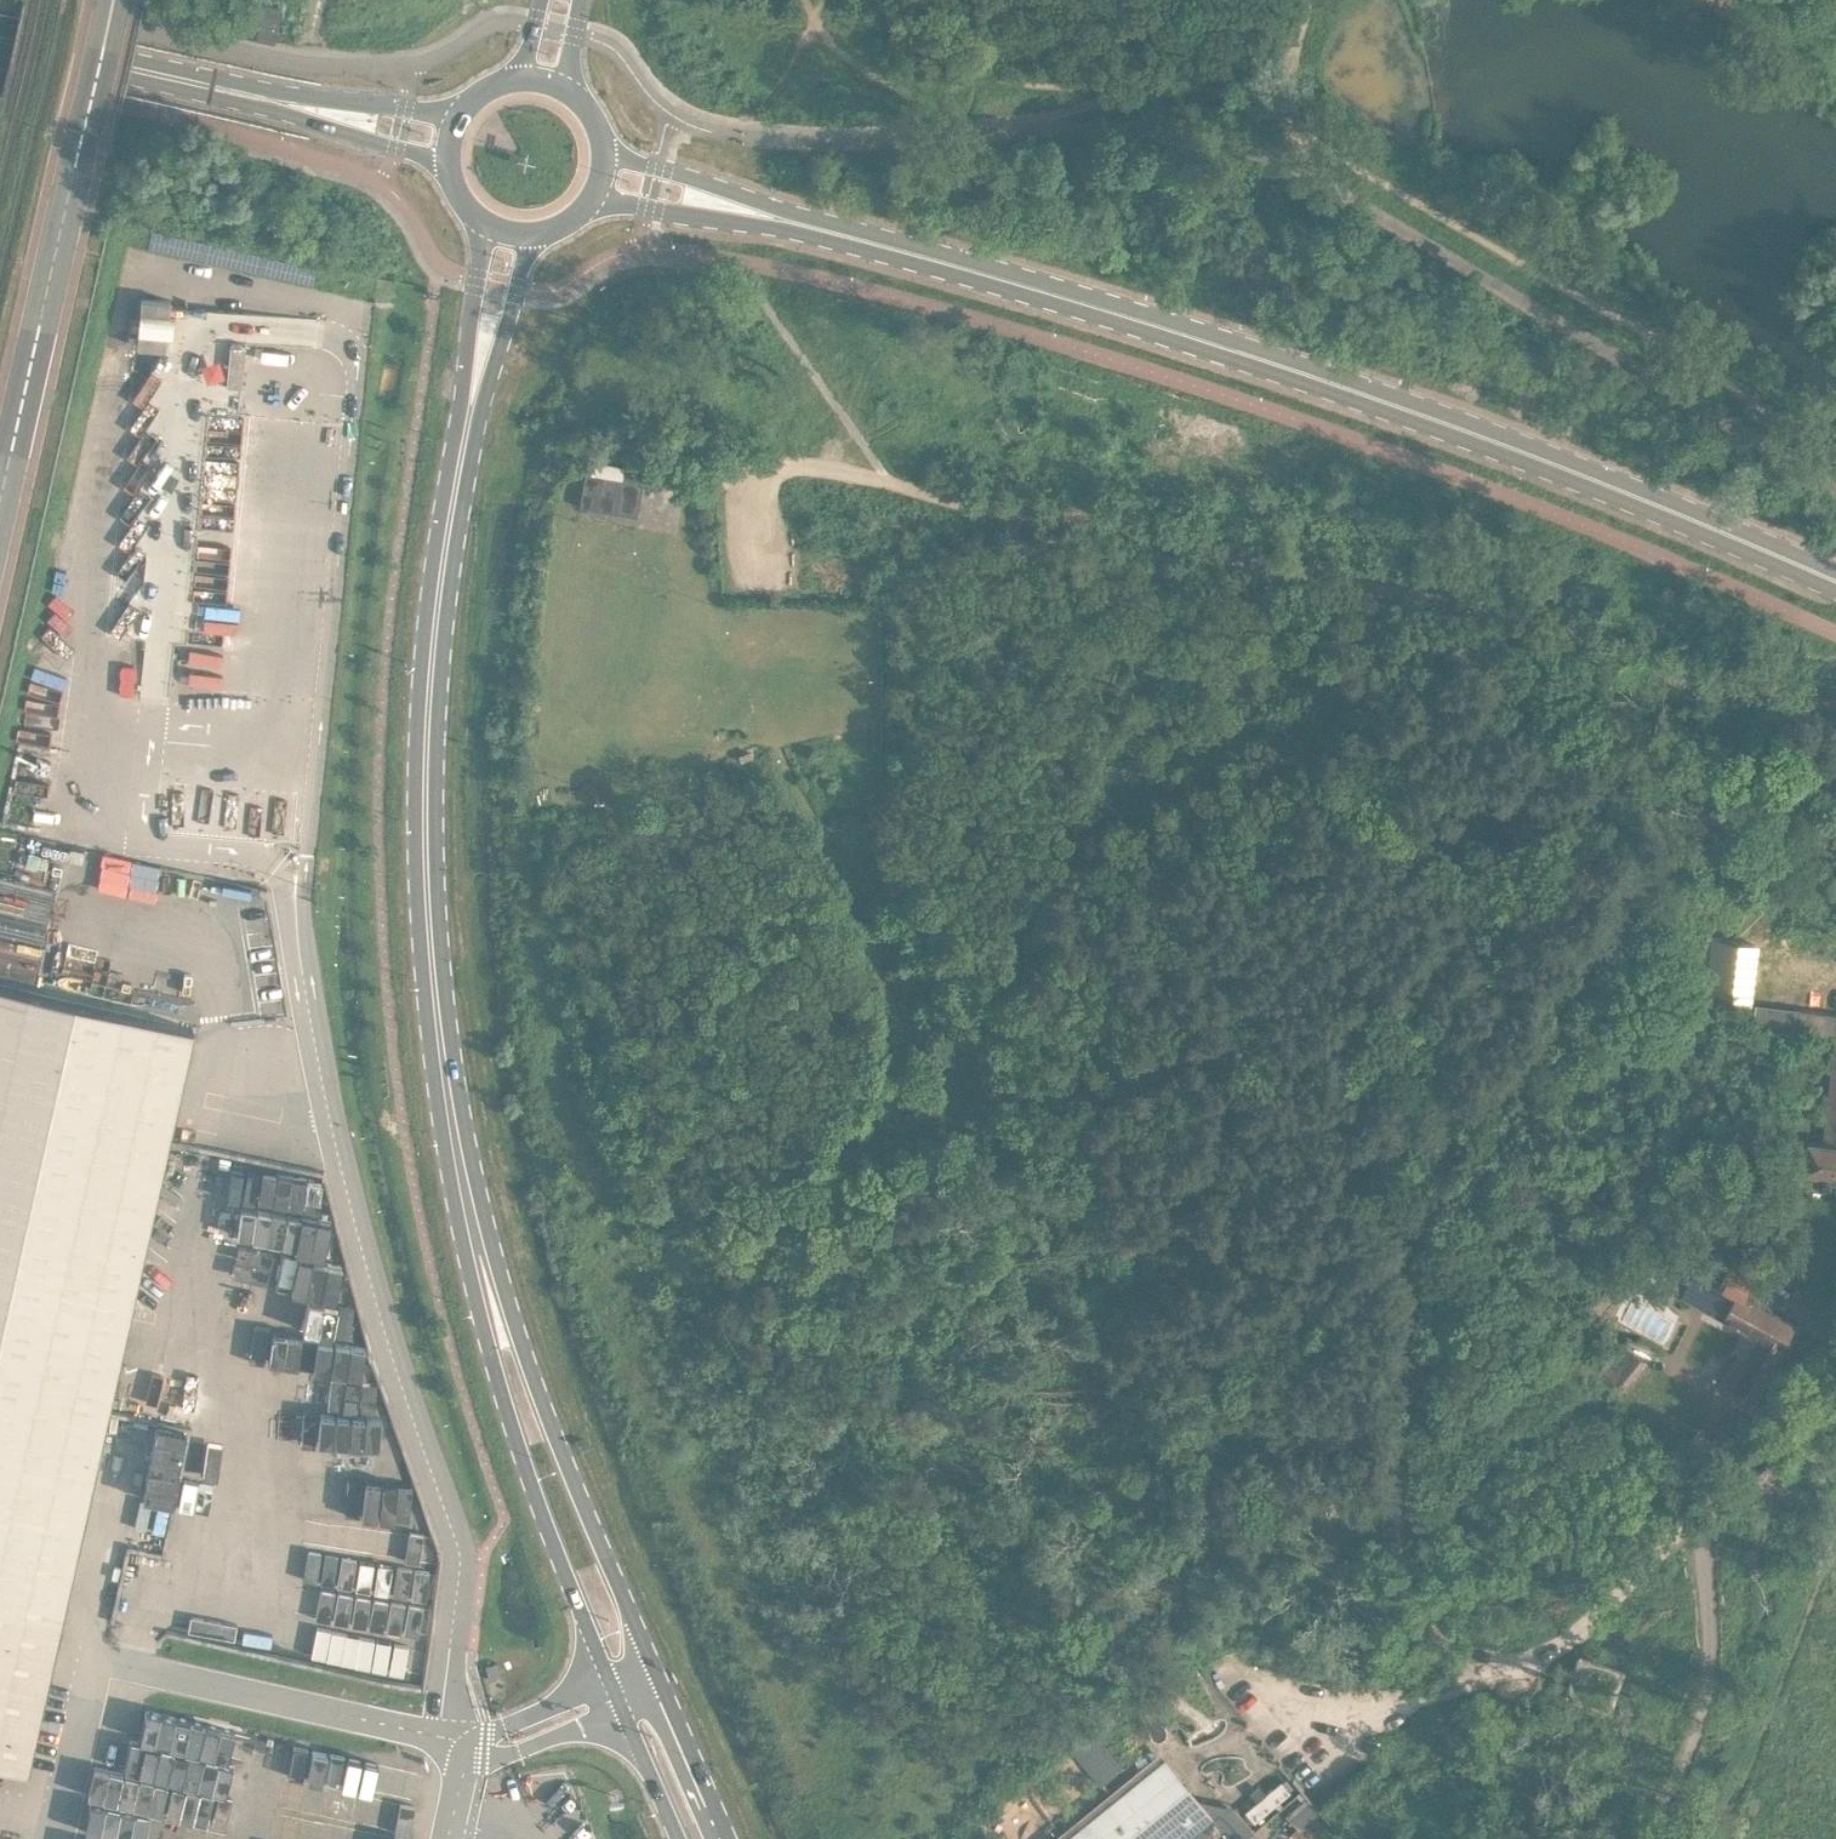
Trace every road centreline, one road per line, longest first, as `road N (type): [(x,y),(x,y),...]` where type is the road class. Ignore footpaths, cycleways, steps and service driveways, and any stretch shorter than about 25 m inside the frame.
road 1 (secondary): [(1835,580),(1376,399),(1112,310),(604,177)]
road 2 (track): [(1481,1674),(1417,1613),(1398,1435),(1411,1174),(1511,1065),(1628,901),(1728,812),(1790,780),(1835,780)]
road 3 (track): [(897,495),(1125,533),(1835,715)]
road 4 (primary): [(502,233),(439,579),(427,783),(425,970),(466,1175)]
road 5 (primary): [(726,1838),(528,1360),(466,1175)]
road 6 (primary): [(466,1175),(473,1274),(503,1392),(678,1838)]
road 7 (unclassified): [(1706,1509),(1593,1629),(1540,1669),(1481,1674),(1354,1719),(1291,1719)]
road 8 (secondary): [(447,140),(0,48)]
road 9 (unclassified): [(1643,1838),(1694,1742),(1712,1640),(1706,1509)]
road 10 (track): [(758,571),(751,526),(758,492),(784,467),(897,495)]
road 11 (unclassified): [(1835,1358),(1706,1509)]
road 12 (primary): [(604,177),(595,114),(542,77)]
road 13 (primary): [(502,233),(565,227),(604,177)]
road 14 (primary): [(542,77),(481,89),(447,140)]

